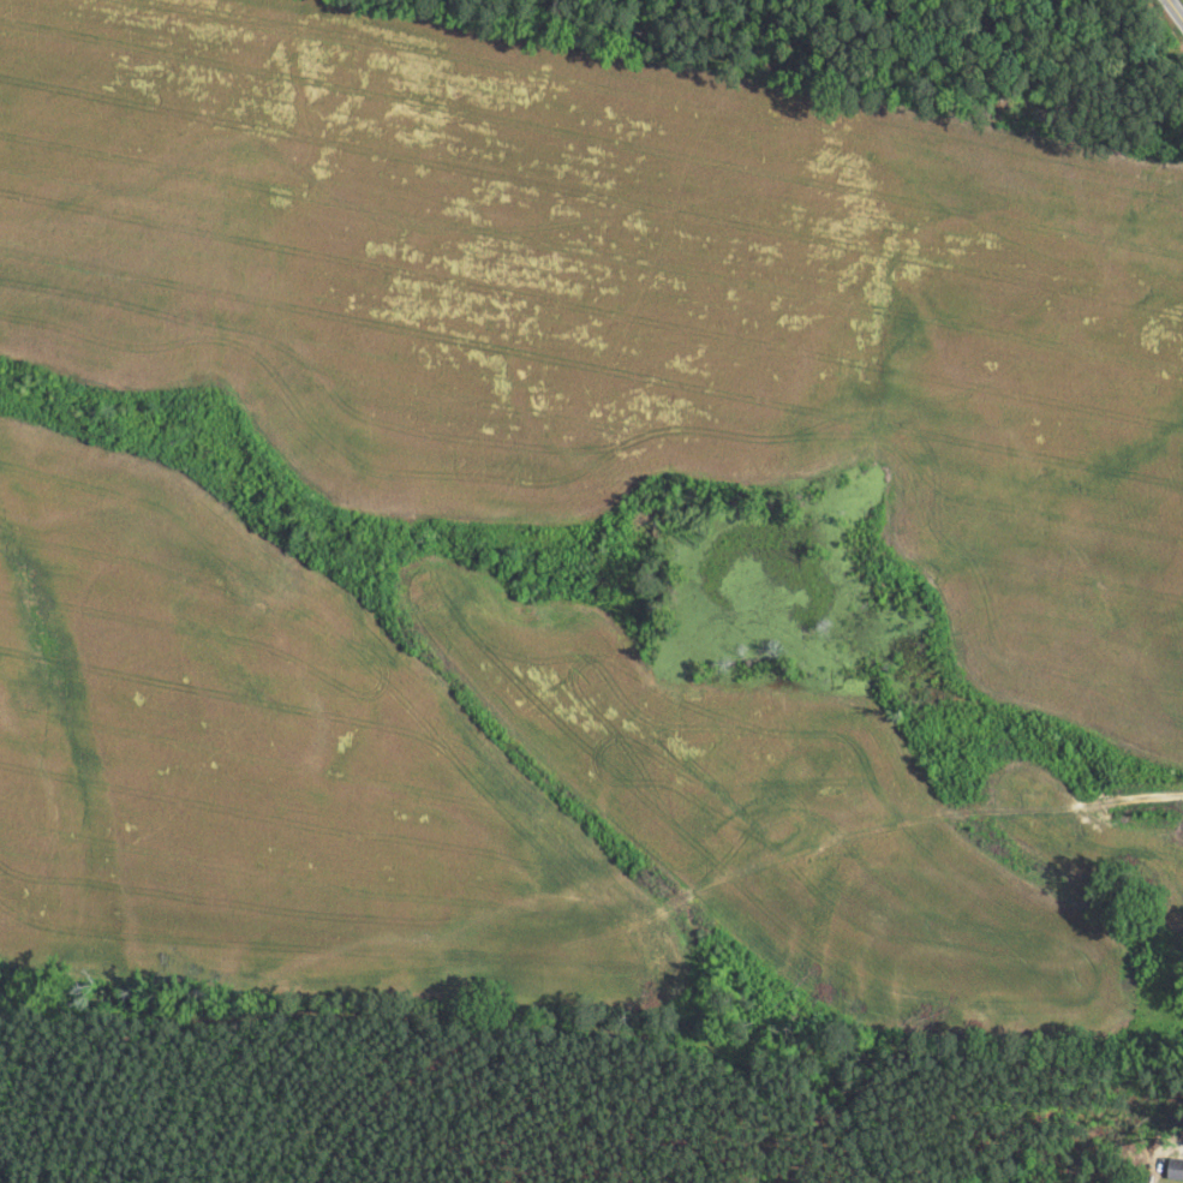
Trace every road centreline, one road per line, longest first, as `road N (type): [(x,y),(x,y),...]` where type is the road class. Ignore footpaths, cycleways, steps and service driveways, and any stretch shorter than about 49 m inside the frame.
road 1 (residential): [(1182,787),(861,843)]

